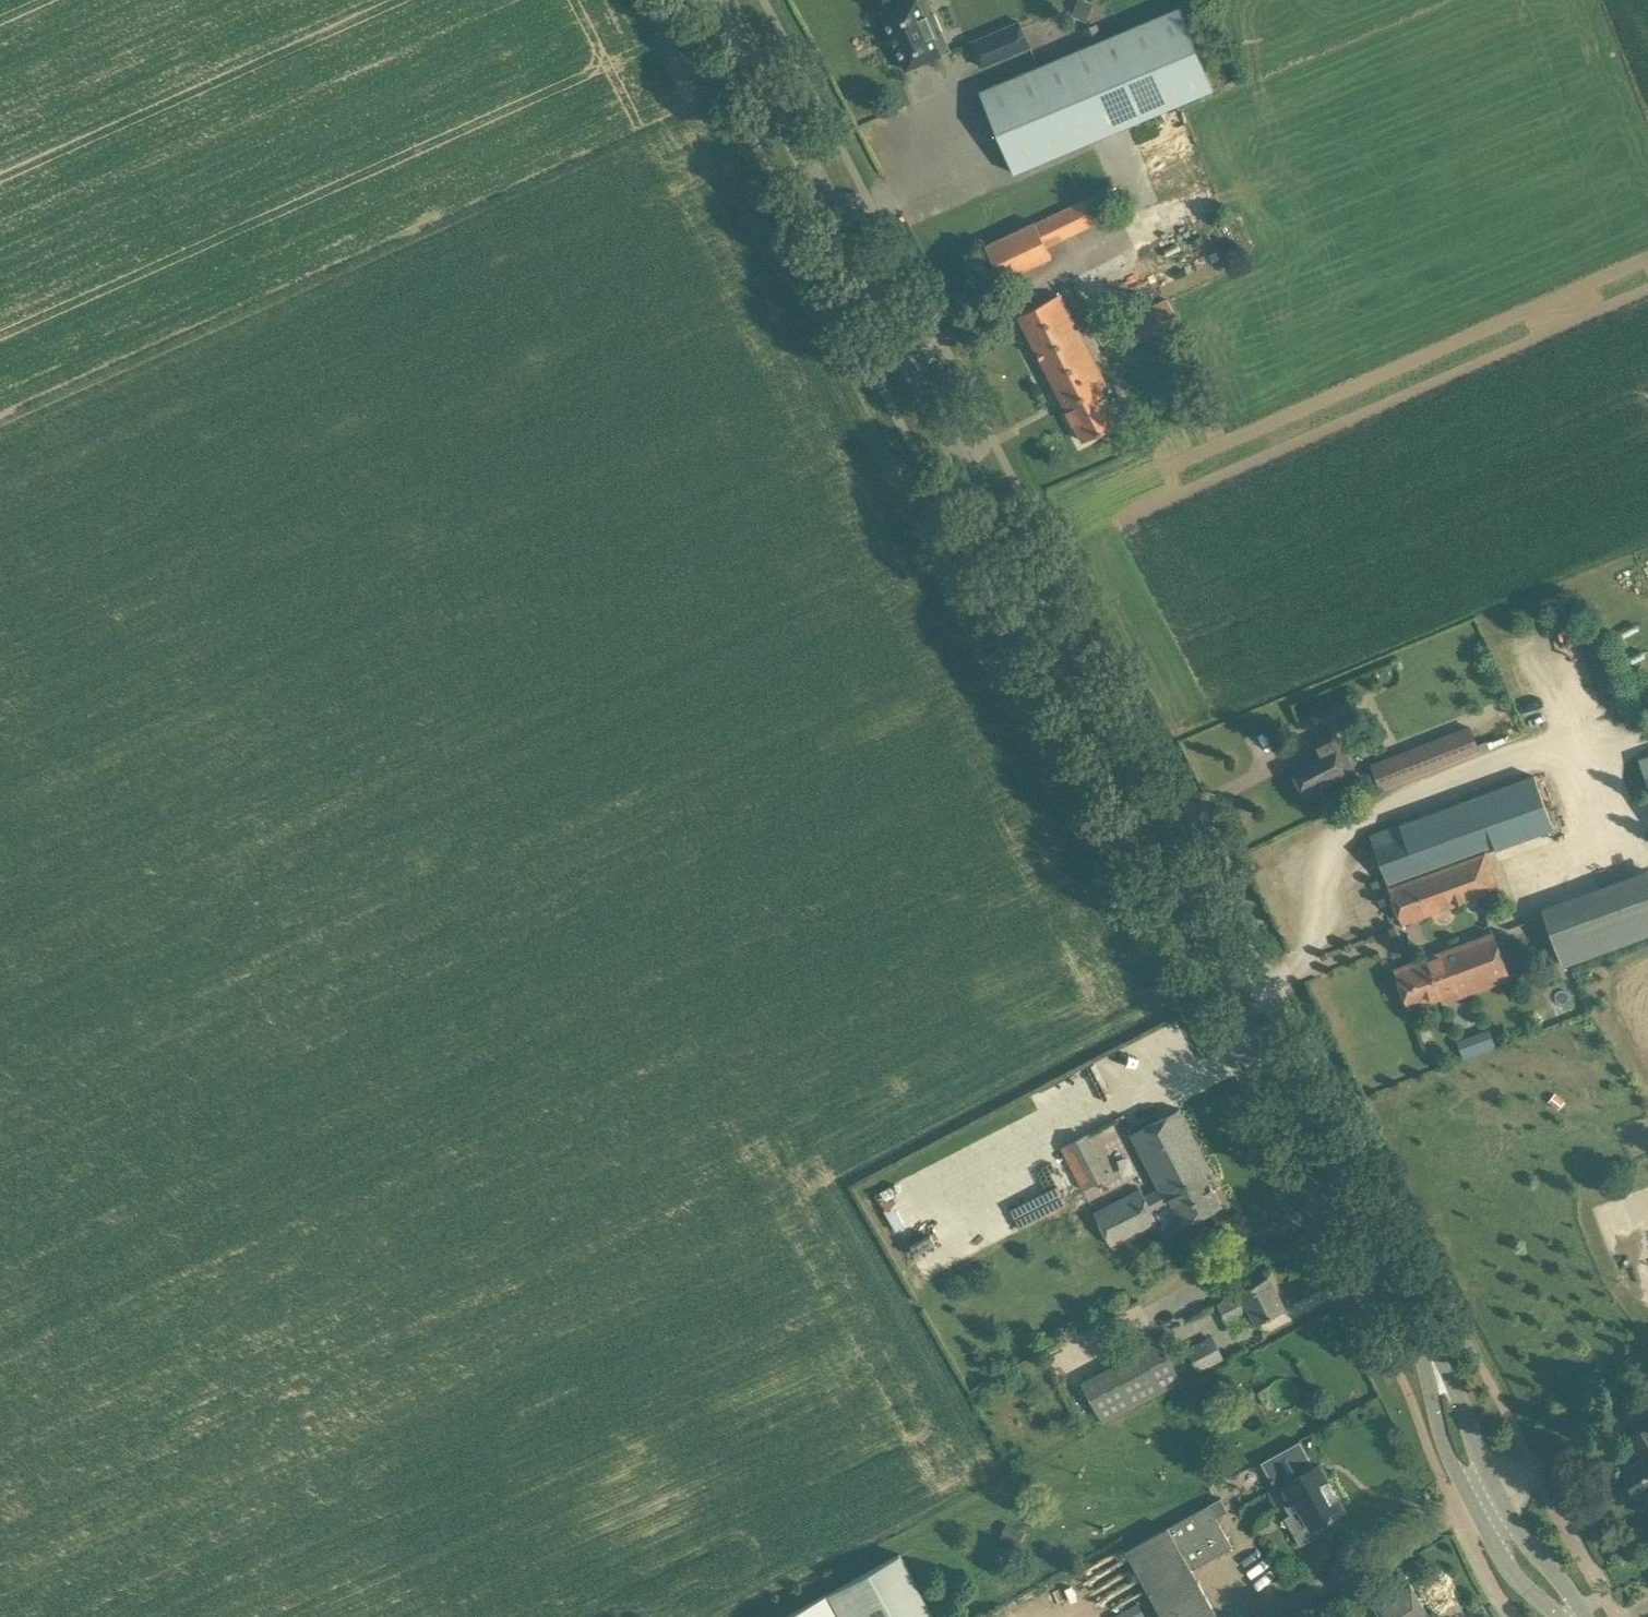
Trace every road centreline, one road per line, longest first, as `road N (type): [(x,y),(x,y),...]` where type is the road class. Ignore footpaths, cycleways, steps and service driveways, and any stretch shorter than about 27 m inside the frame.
road 1 (secondary): [(1574,1616),(1485,1495),(1429,1350),(722,0)]

